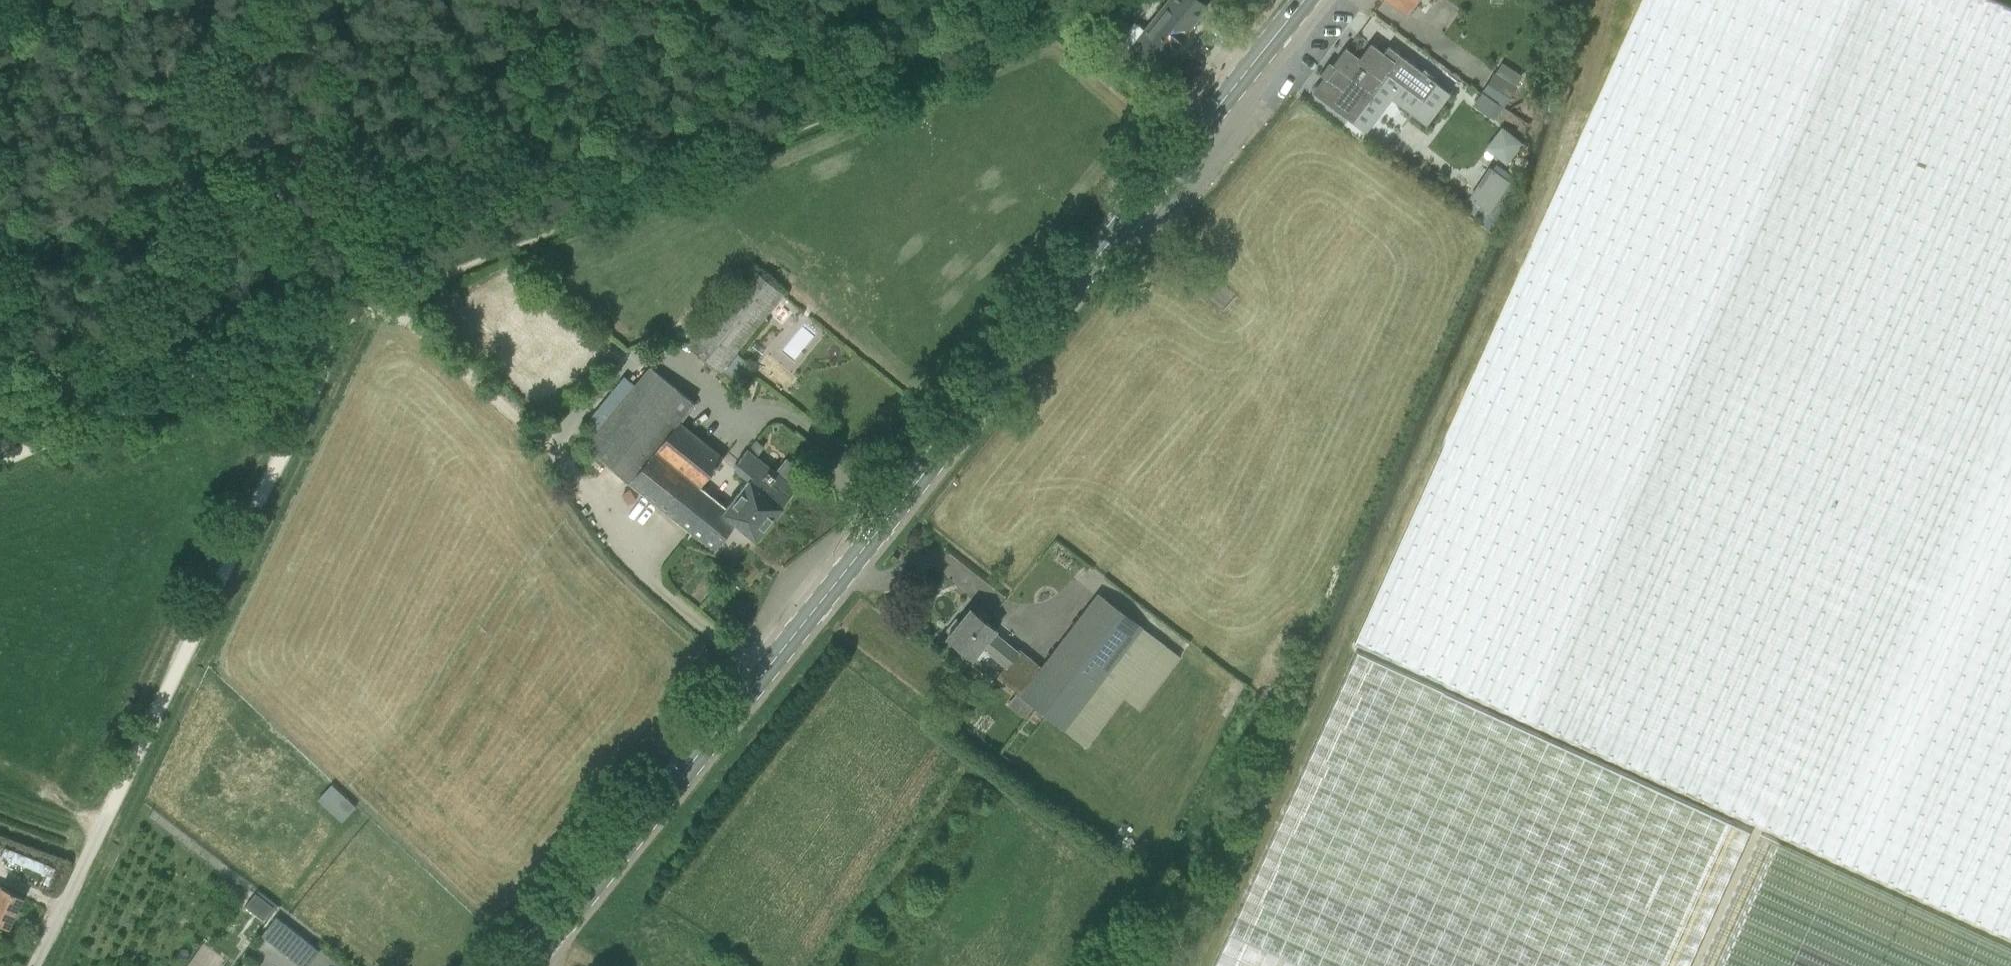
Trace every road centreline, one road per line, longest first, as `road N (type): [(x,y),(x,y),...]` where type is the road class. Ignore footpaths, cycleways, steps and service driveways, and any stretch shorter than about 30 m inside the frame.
road 1 (primary): [(529,965),(1304,0)]
road 2 (unclassified): [(36,965),(322,370),(306,331)]
road 3 (track): [(306,331),(0,461)]
road 4 (track): [(556,456),(404,322),(392,296)]

